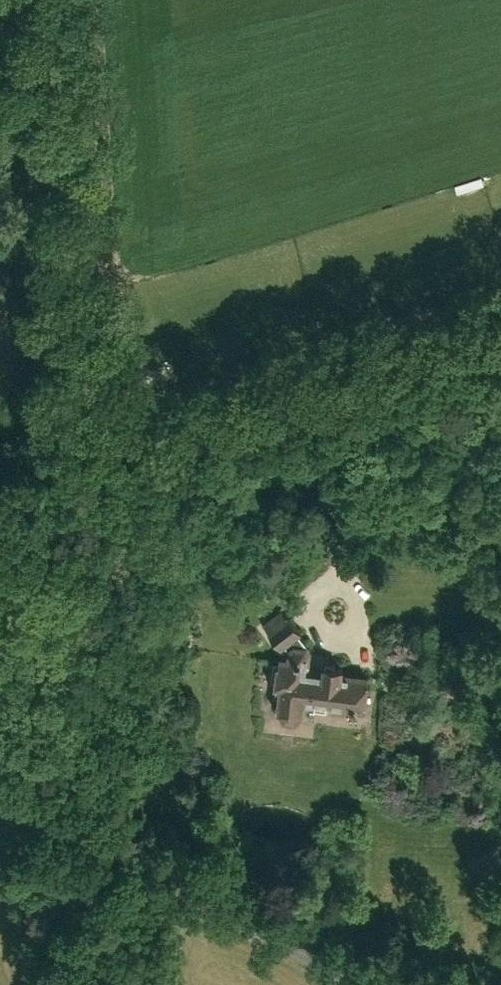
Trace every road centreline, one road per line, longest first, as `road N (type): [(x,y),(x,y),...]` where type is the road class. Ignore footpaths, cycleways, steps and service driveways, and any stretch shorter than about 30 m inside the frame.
road 1 (track): [(113,844),(104,579),(88,458),(64,0)]
road 2 (track): [(0,516),(120,445),(500,333)]
road 3 (unclassified): [(357,984),(113,844),(0,804)]

